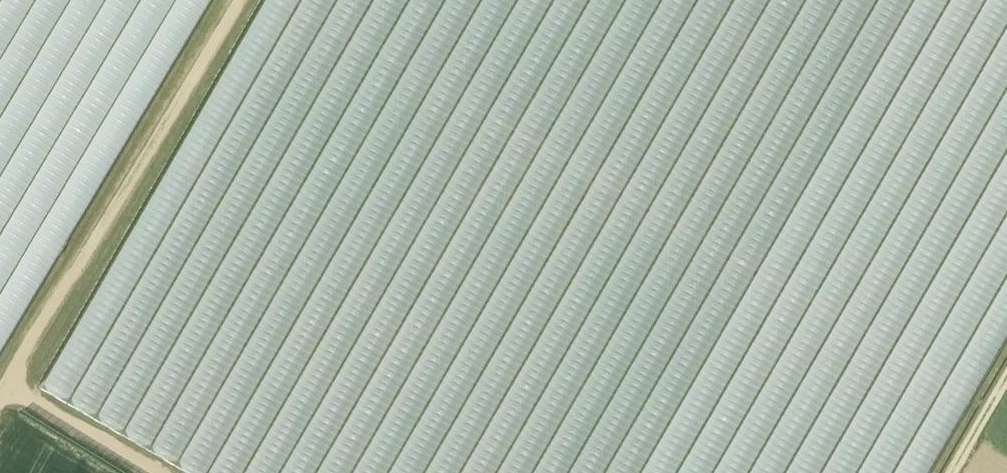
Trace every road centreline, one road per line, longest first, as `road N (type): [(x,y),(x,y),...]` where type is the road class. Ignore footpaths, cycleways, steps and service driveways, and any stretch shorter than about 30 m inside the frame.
road 1 (track): [(0,394),(236,0)]

